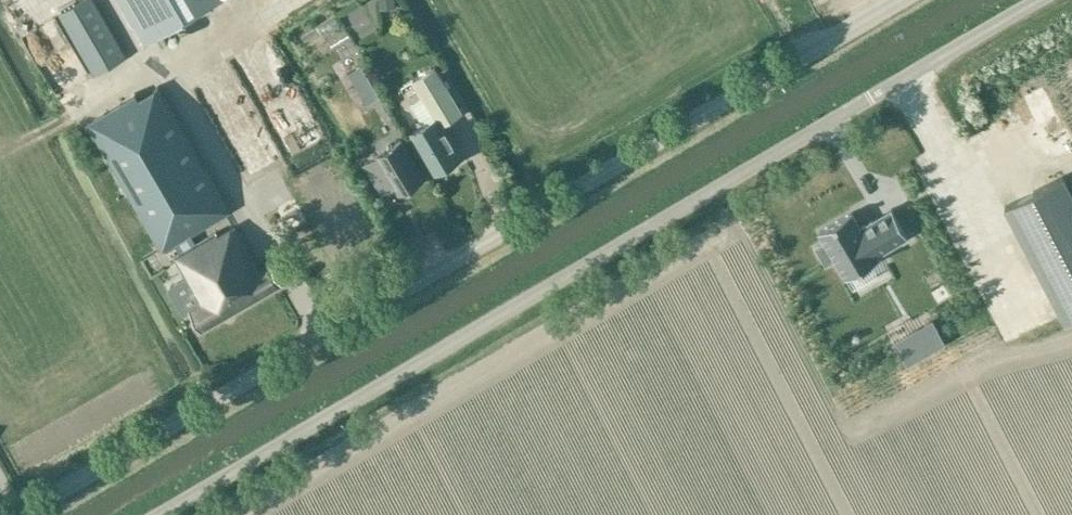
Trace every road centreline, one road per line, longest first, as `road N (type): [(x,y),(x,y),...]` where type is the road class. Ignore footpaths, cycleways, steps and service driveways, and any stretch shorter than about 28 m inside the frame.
road 1 (unclassified): [(901,0),(20,514)]
road 2 (unclassified): [(169,514),(1037,0)]

